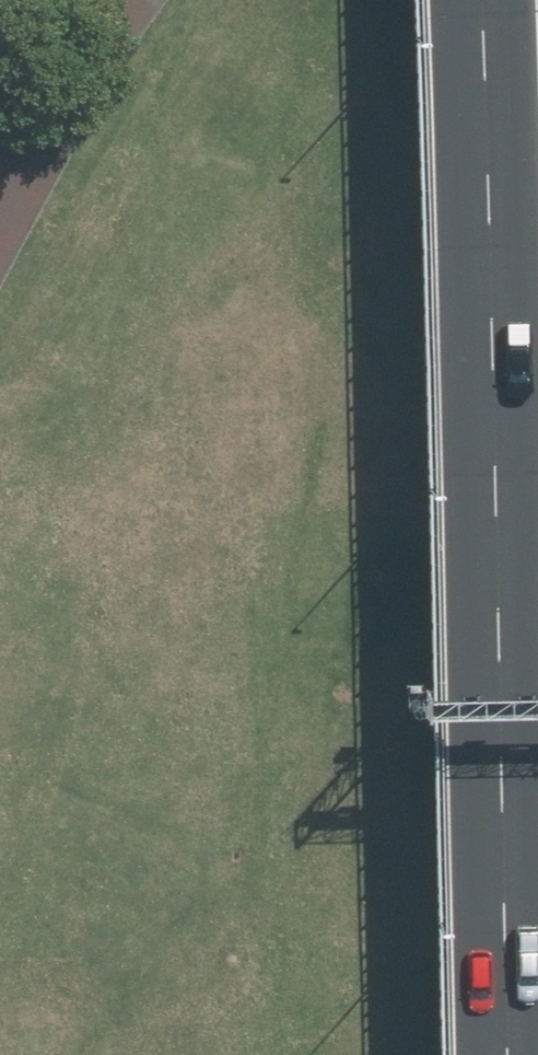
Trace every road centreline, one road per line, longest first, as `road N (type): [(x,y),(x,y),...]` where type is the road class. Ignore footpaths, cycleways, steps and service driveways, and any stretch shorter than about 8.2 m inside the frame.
road 1 (motorway): [(470,0),(504,1054)]
road 2 (motorway): [(58,1054),(58,0)]

